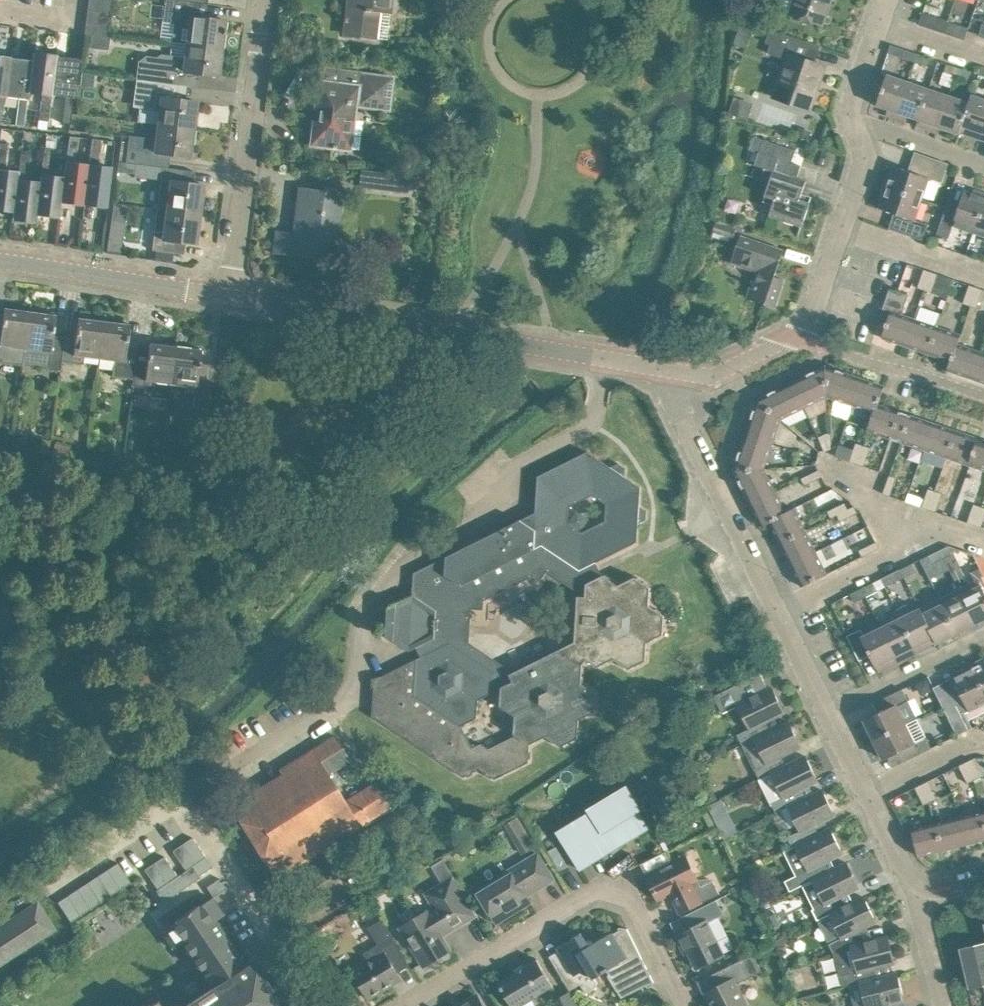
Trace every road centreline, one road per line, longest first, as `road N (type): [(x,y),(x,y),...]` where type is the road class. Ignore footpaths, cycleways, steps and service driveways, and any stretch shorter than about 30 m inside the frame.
road 1 (residential): [(311,1005),(182,802),(0,911)]
road 2 (residential): [(657,367),(229,296)]
road 3 (residential): [(687,1005),(635,904),(619,888),(593,889),(399,1005)]
road 4 (residential): [(266,0),(229,296)]
road 5 (residential): [(779,614),(657,367)]
road 6 (residential): [(229,296),(0,261)]
road 7 (residential): [(983,396),(792,336)]
road 8 (residential): [(779,614),(941,529)]
road 9 (residential): [(828,715),(983,642)]
road 10 (residential): [(842,224),(983,270)]
road 11 (residential): [(657,367),(719,374),(792,336)]
road 12 (residential): [(941,529),(873,505),(827,460)]
road 13 (residential): [(983,165),(856,118)]
road 14 (residential): [(868,796),(983,741)]
road 15 (residential): [(792,336),(807,325),(842,224)]

